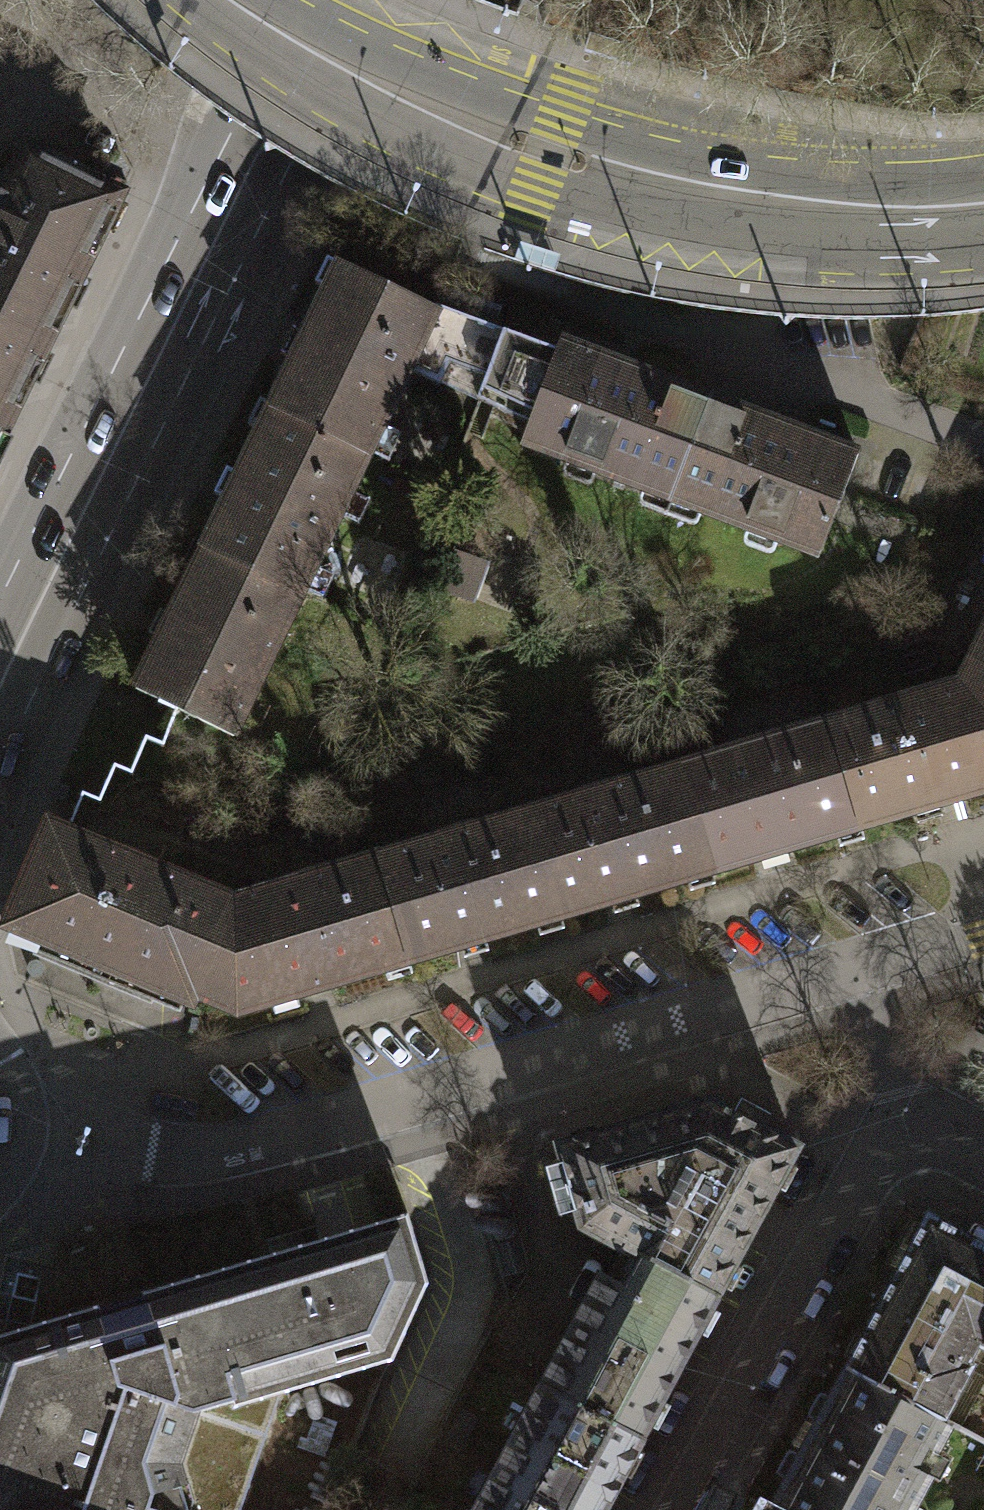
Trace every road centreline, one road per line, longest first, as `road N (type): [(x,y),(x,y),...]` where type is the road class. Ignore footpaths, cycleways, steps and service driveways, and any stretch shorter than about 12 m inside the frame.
road 1 (tertiary): [(165,0),(276,75),(438,160),(635,224),(831,258),(983,255)]
road 2 (residential): [(18,1139),(152,1155),(231,1144),(855,966)]
road 3 (primary): [(0,771),(371,0)]
road 4 (tertiary): [(983,177),(841,180),(674,154),(430,77),(283,0)]
road 5 (primary): [(219,155),(0,597)]
road 6 (residential): [(683,1509),(895,1108)]
road 7 (residential): [(983,447),(734,351)]
road 8 (residential): [(219,155),(45,68),(0,19)]
road 9 (primary): [(296,0),(219,155)]
road 10 (residential): [(895,1108),(855,966)]
road 11 (residential): [(855,966),(983,931)]

